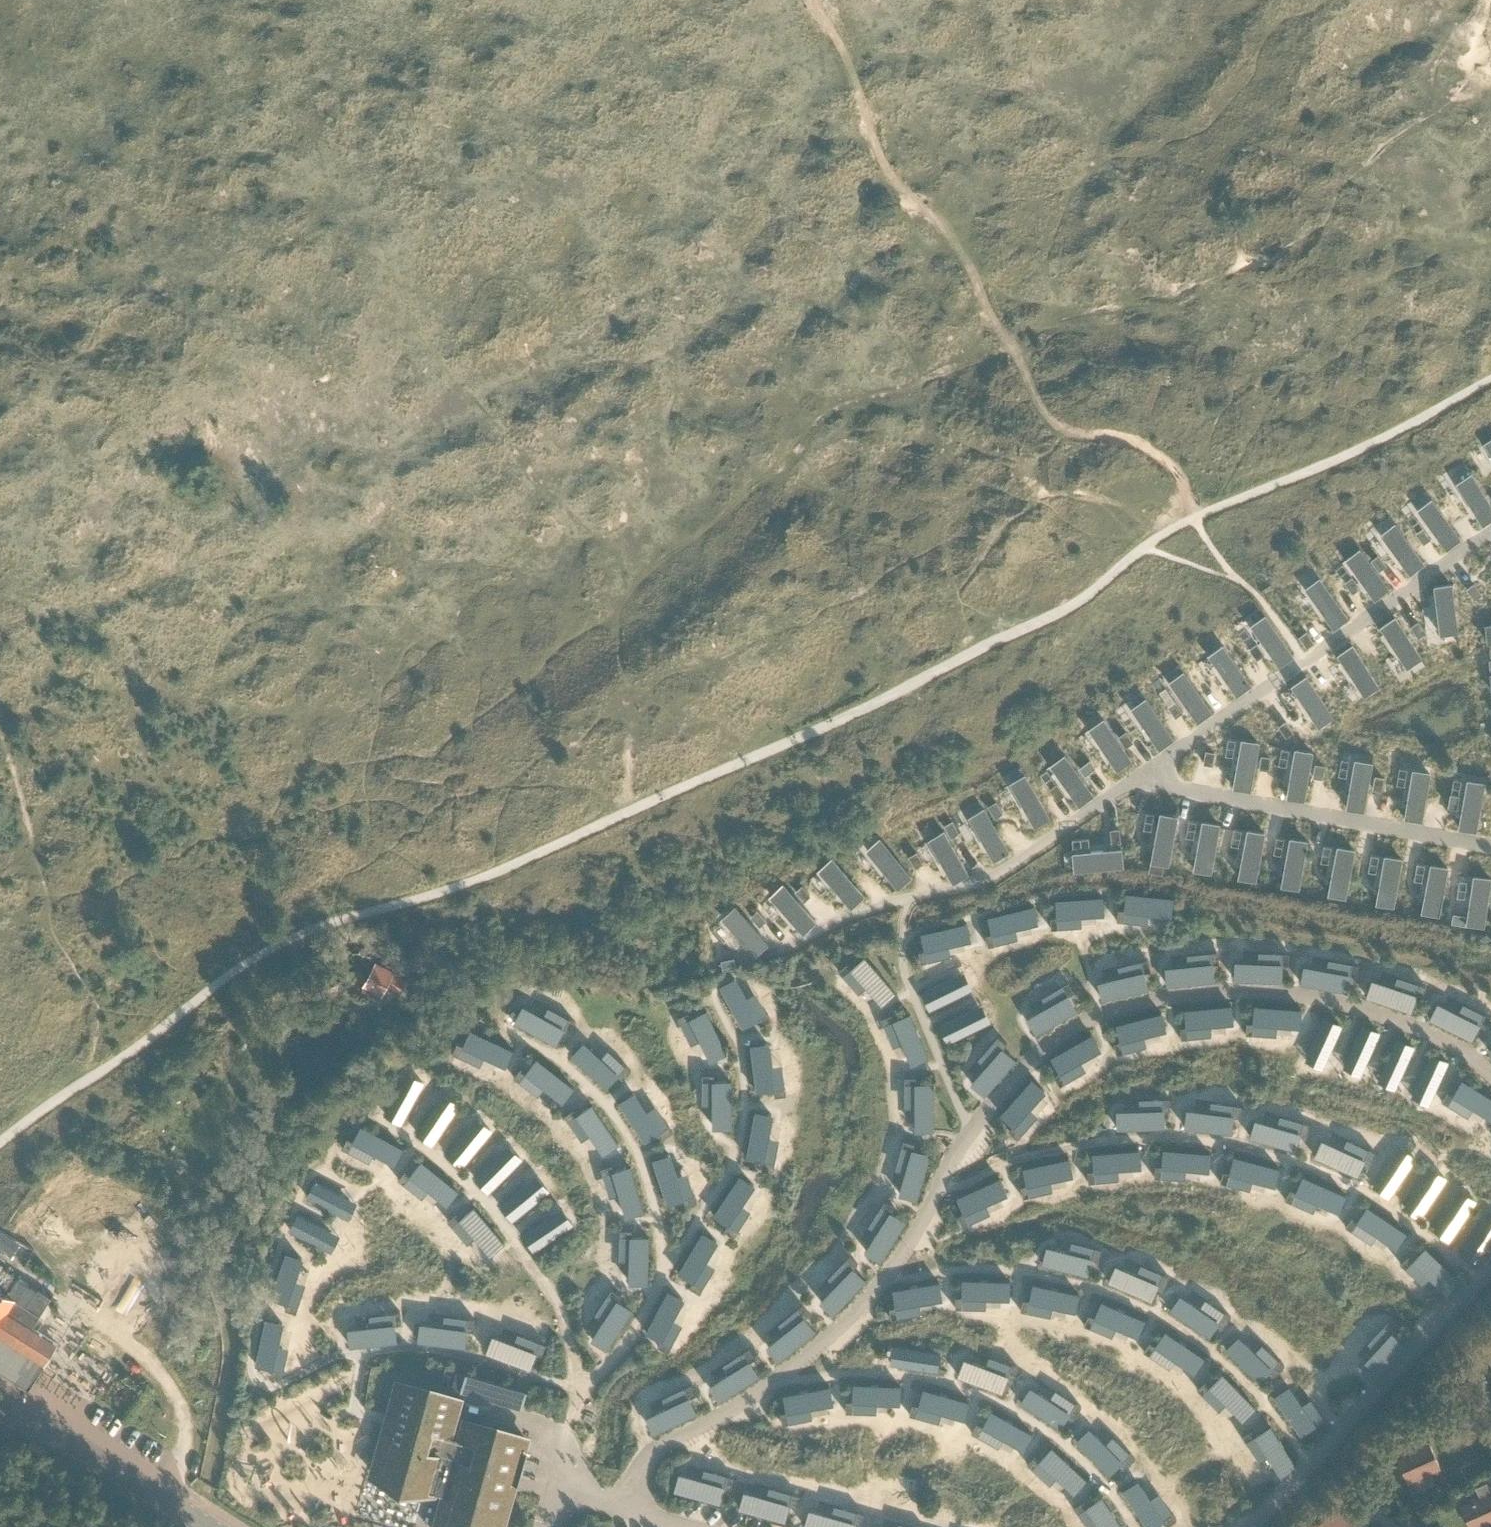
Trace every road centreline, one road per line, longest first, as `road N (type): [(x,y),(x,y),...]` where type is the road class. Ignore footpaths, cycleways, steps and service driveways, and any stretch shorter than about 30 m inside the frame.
road 1 (tertiary): [(215,1526),(0,1408)]

